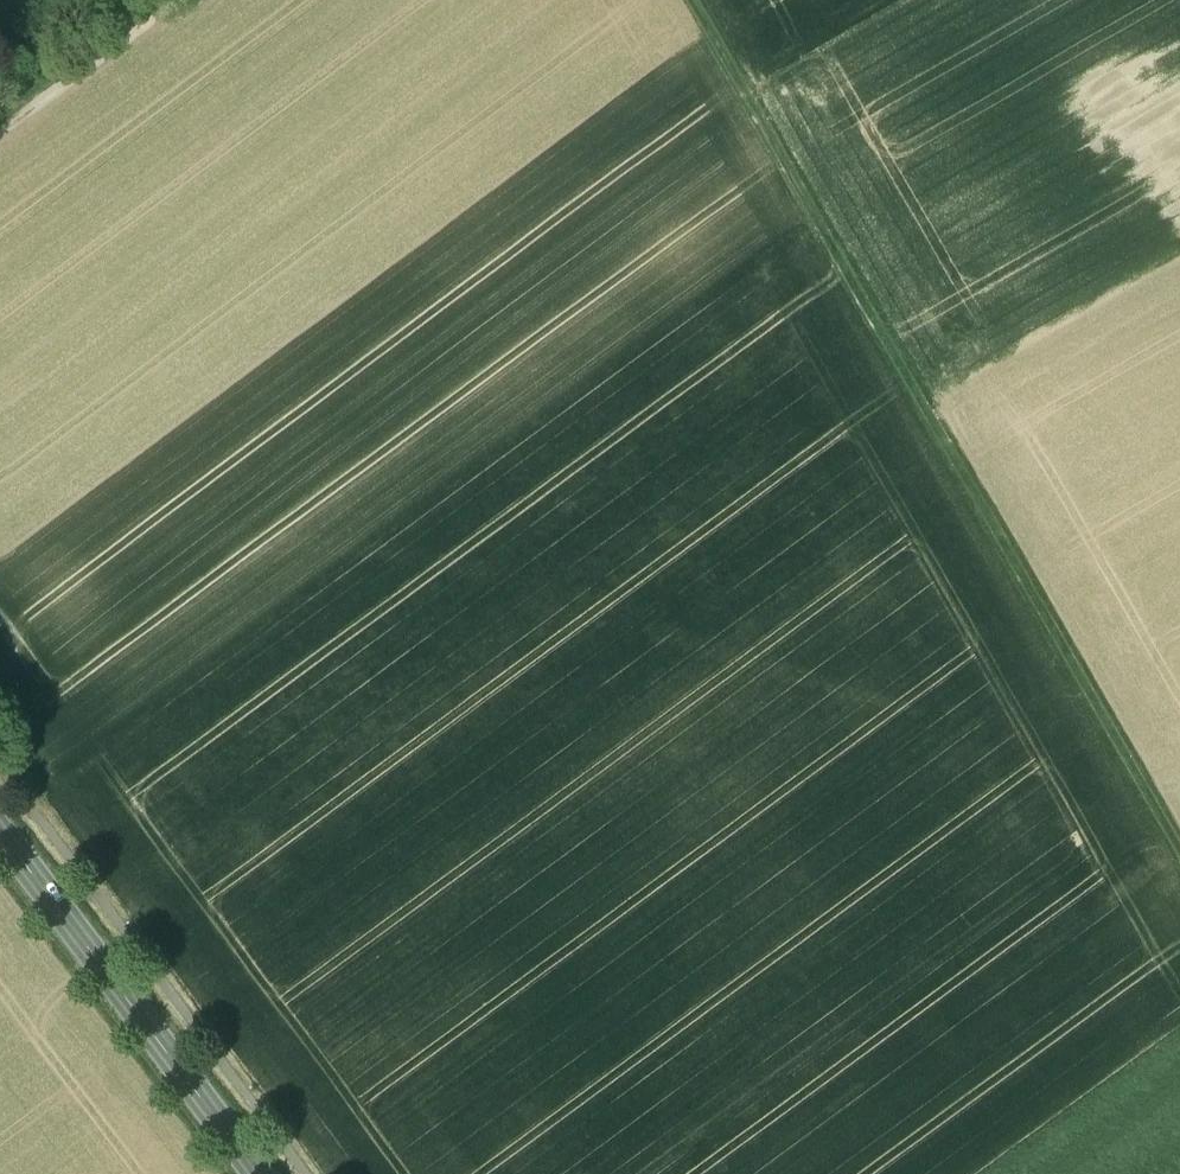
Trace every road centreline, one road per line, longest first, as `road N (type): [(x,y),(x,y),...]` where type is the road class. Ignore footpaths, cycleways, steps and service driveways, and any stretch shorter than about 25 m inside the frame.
road 1 (track): [(696,0),(828,213),(1179,828)]
road 2 (secondary): [(0,833),(255,1173)]
road 3 (track): [(0,130),(178,0)]

